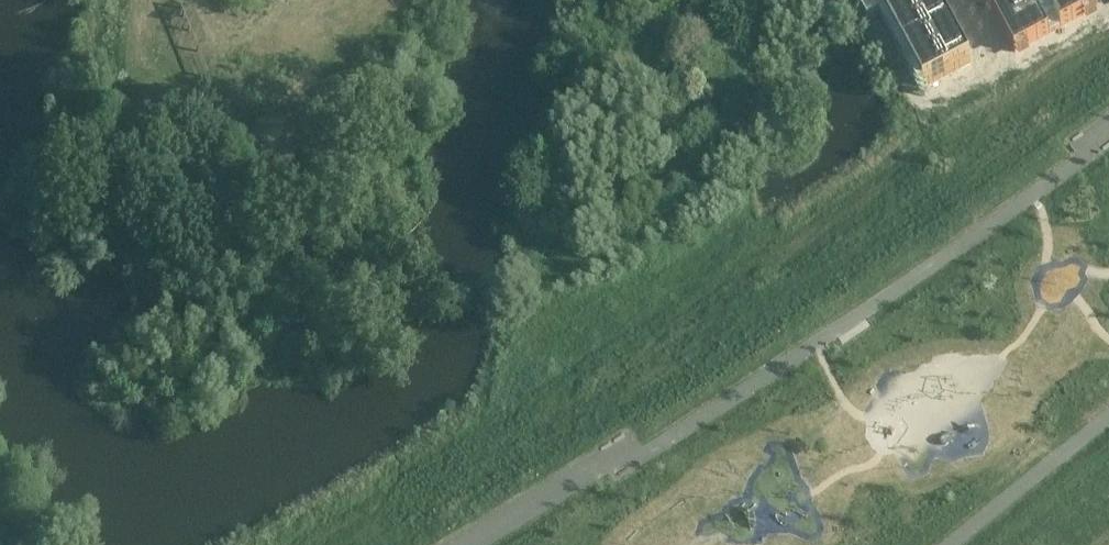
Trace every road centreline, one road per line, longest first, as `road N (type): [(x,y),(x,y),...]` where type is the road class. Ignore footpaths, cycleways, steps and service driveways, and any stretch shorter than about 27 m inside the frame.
road 1 (motorway): [(1108,118),(637,437),(461,544)]
road 2 (motorway): [(1108,143),(647,456),(501,544)]
road 3 (motorway): [(1108,215),(640,544)]
road 4 (motorway): [(722,544),(1108,267)]
road 5 (motorway): [(810,544),(1108,326)]
road 6 (motorway): [(927,544),(1108,400)]
road 7 (motorway): [(964,544),(1108,431)]

